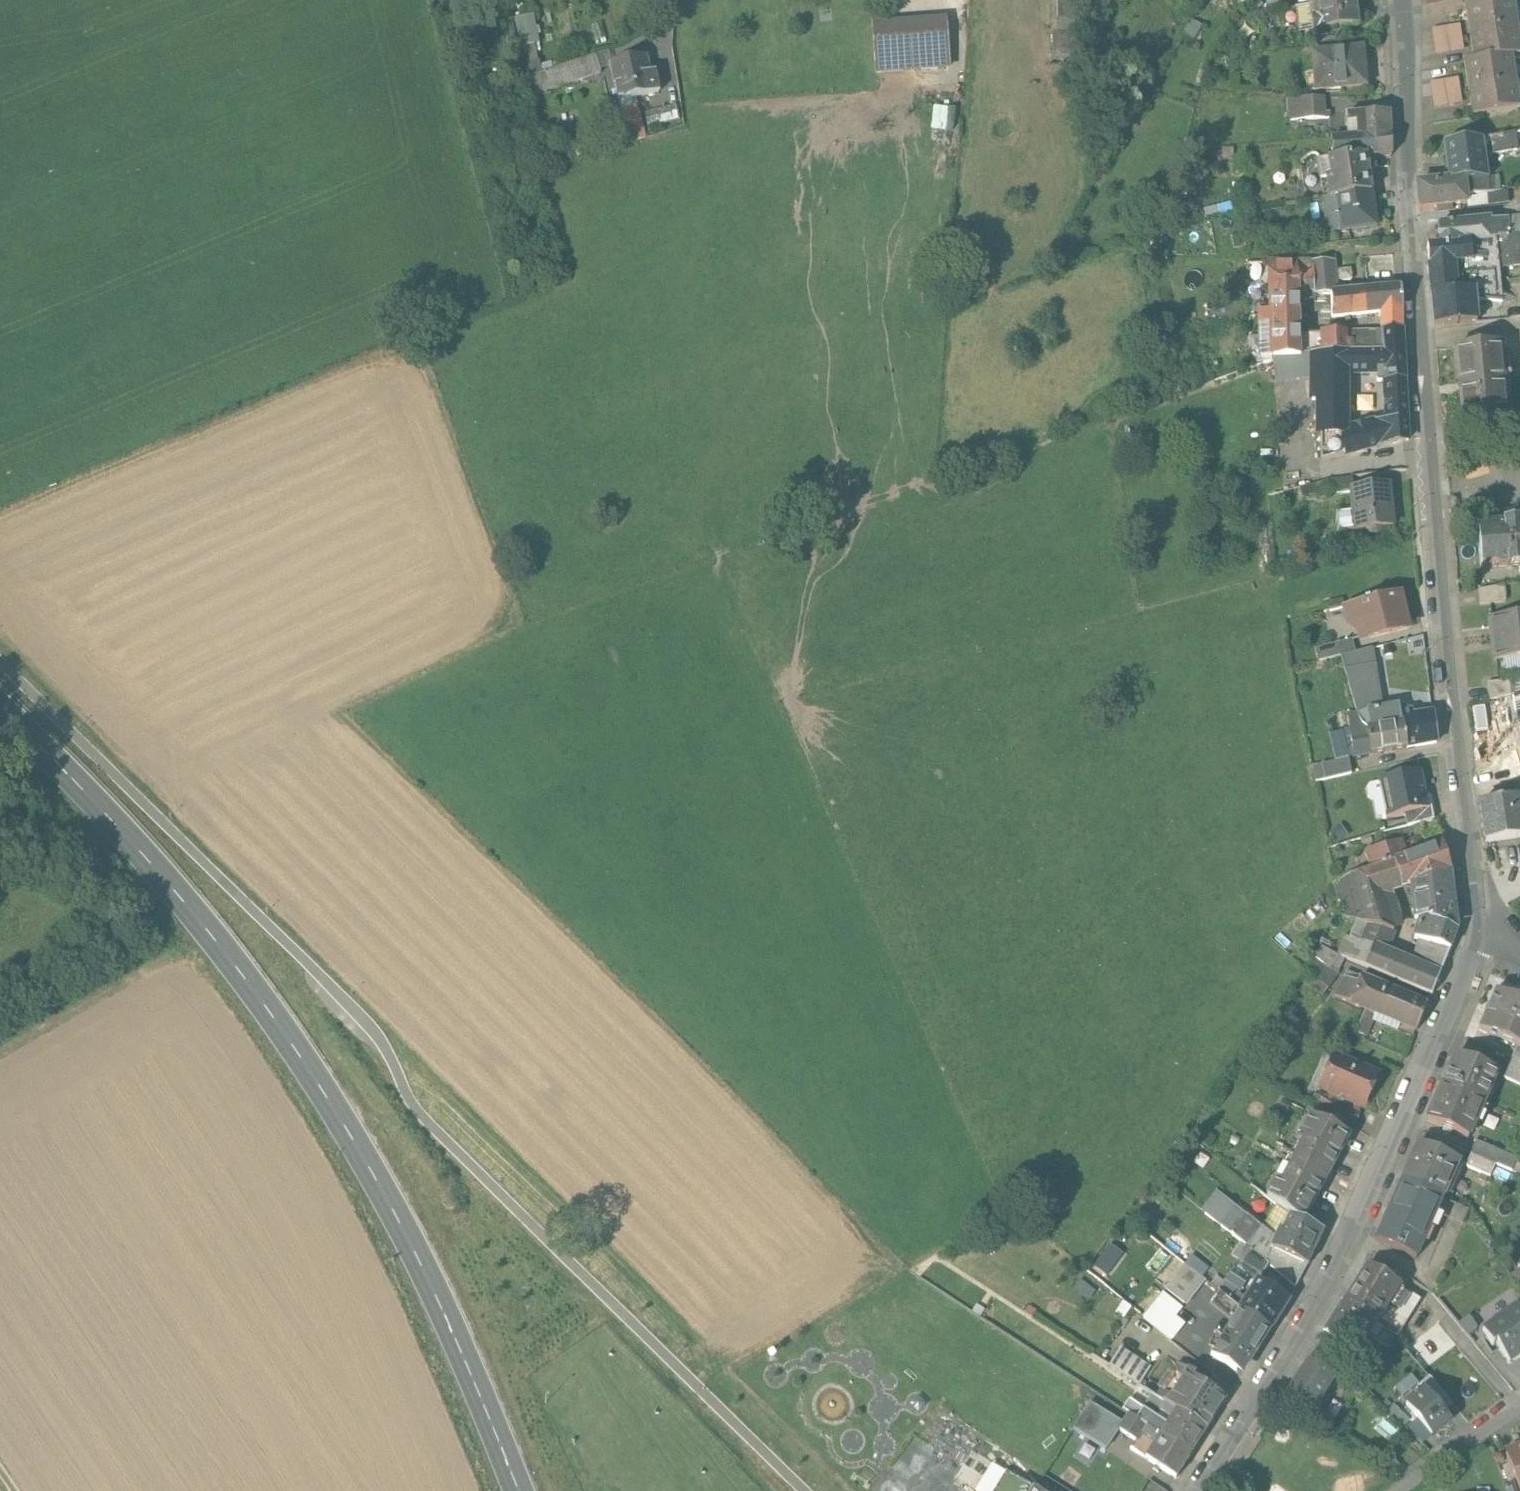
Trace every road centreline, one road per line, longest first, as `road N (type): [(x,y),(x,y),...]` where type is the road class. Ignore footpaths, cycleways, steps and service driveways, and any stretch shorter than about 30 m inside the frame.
road 1 (residential): [(1479,893),(1461,811),(1428,519),(1405,190),(1403,0)]
road 2 (residential): [(1197,1490),(1352,1234),(1473,952),(1479,893)]
road 3 (secondary): [(519,1490),(337,1111),(206,928)]
road 4 (secondary): [(0,711),(206,928)]
road 5 (track): [(0,1050),(206,928)]
road 6 (residential): [(1398,1490),(1519,1406)]

